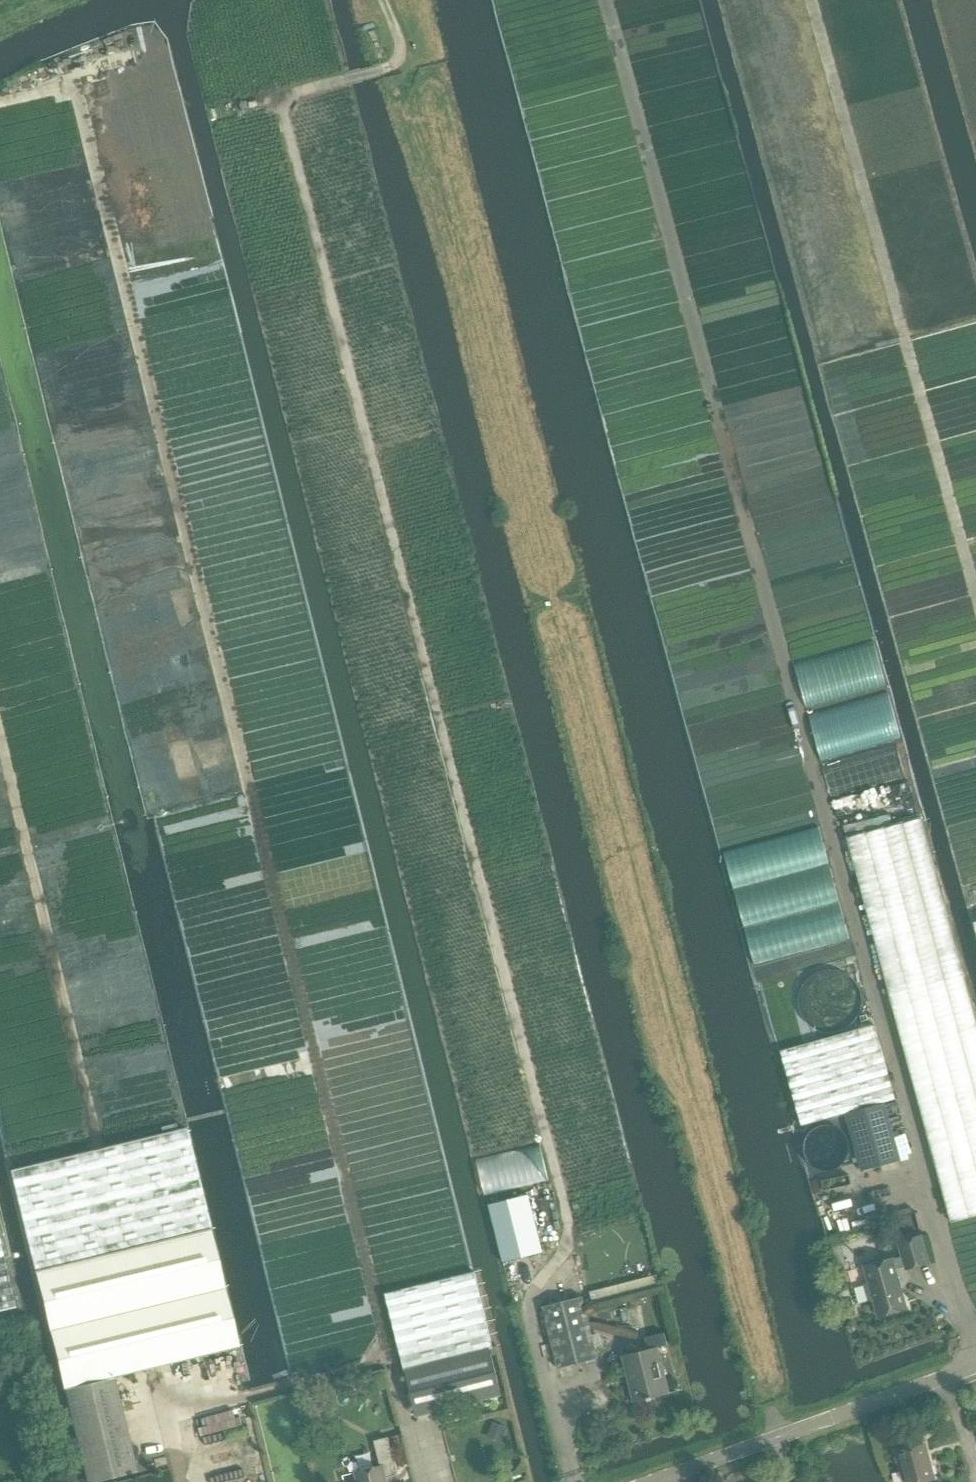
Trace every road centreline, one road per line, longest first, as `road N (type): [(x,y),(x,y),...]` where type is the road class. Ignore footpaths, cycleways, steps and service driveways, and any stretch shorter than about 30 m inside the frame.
road 1 (track): [(569,1242),(283,117),(295,93),(399,58),(383,0)]
road 2 (track): [(380,1356),(74,104)]
road 3 (track): [(918,1174),(603,0)]
road 4 (track): [(975,599),(811,0)]
road 5 (unclassified): [(651,1481),(975,1366)]
road 6 (track): [(160,1417),(380,1356)]

